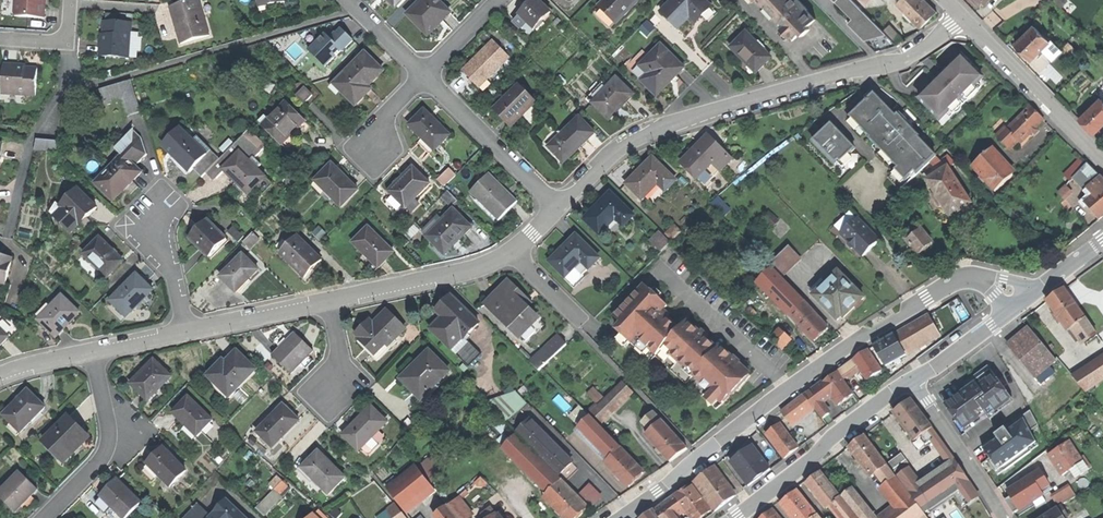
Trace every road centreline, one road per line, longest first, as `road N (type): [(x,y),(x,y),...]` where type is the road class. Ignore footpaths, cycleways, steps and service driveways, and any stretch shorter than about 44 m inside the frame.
road 1 (residential): [(962,20),(914,56),(791,82),(656,128),(623,144),(559,210)]
road 2 (residential): [(1015,306),(996,287),(959,280),(847,348),(710,453)]
road 3 (residential): [(913,381),(750,505)]
road 4 (residential): [(68,42),(65,82),(29,146),(9,234)]
road 5 (residential): [(1102,160),(962,20)]
road 6 (residential): [(512,253),(474,270),(328,304)]
road 7 (residential): [(45,517),(107,448),(93,351)]
road 8 (residential): [(559,210),(426,76)]
road 9 (residential): [(913,381),(1005,517)]
road 10 (residential): [(328,304),(185,332)]
road 11 (residential): [(1015,306),(913,381)]

